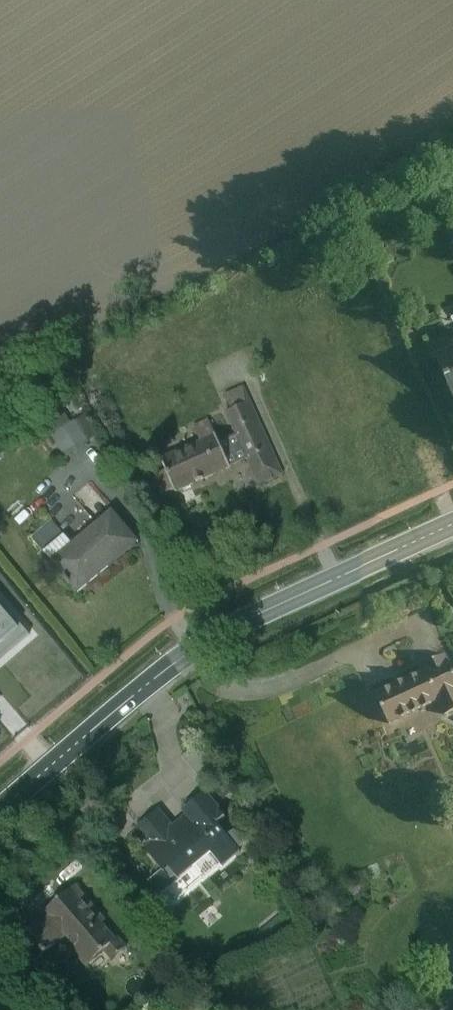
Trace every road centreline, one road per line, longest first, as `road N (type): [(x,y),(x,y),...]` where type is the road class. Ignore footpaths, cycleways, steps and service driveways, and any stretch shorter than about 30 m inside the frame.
road 1 (secondary): [(452,525),(210,638),(0,809)]

